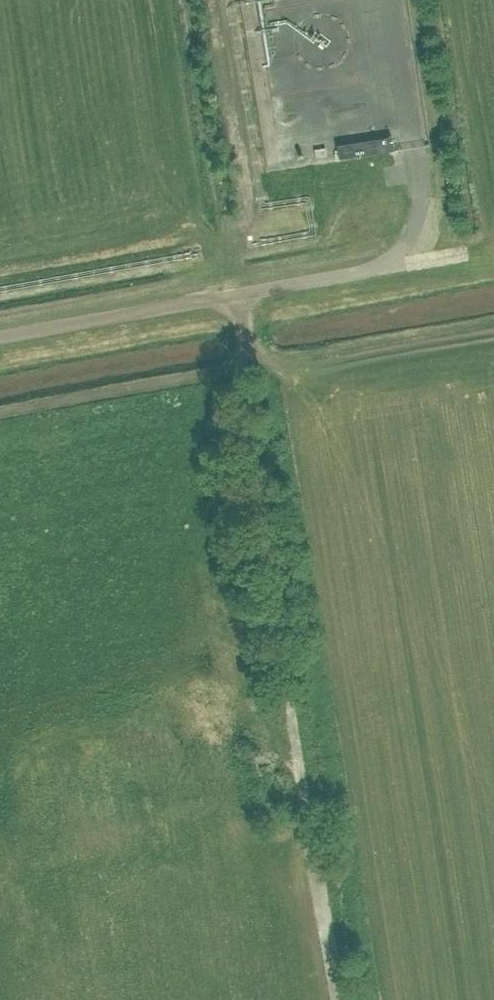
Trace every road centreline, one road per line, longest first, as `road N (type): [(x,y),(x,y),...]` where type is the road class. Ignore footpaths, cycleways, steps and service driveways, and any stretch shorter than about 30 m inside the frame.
road 1 (unclassified): [(0,336),(377,268)]

